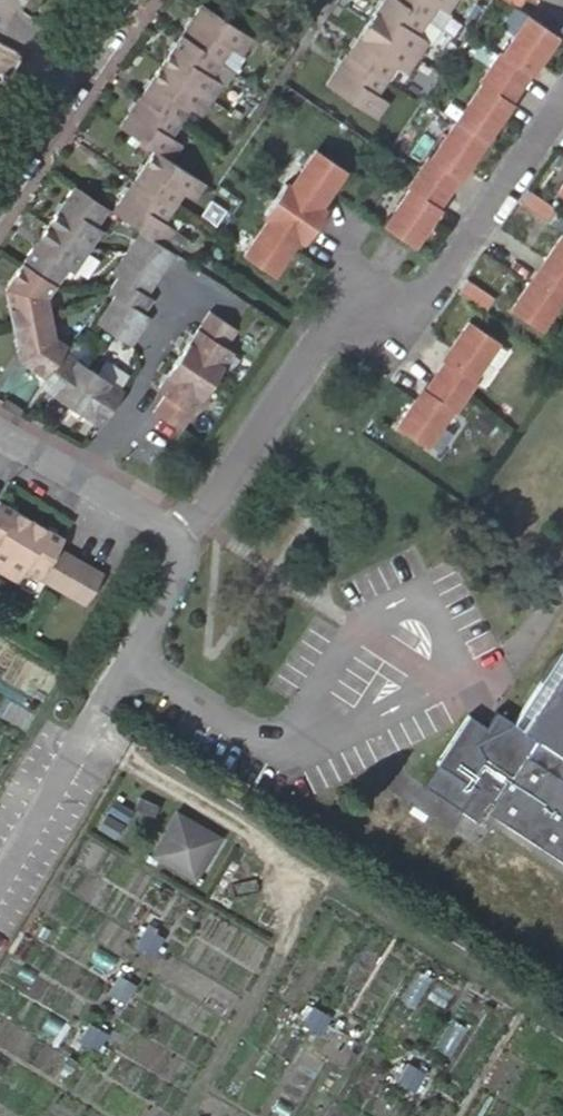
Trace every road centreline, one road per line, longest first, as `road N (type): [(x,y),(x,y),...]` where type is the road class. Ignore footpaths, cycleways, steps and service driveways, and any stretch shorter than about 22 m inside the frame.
road 1 (residential): [(173,539),(350,296),(402,326),(562,99)]
road 2 (residential): [(0,880),(151,620),(179,554),(173,539)]
road 3 (residential): [(76,477),(199,286)]
road 4 (tertiary): [(118,0),(0,172)]

